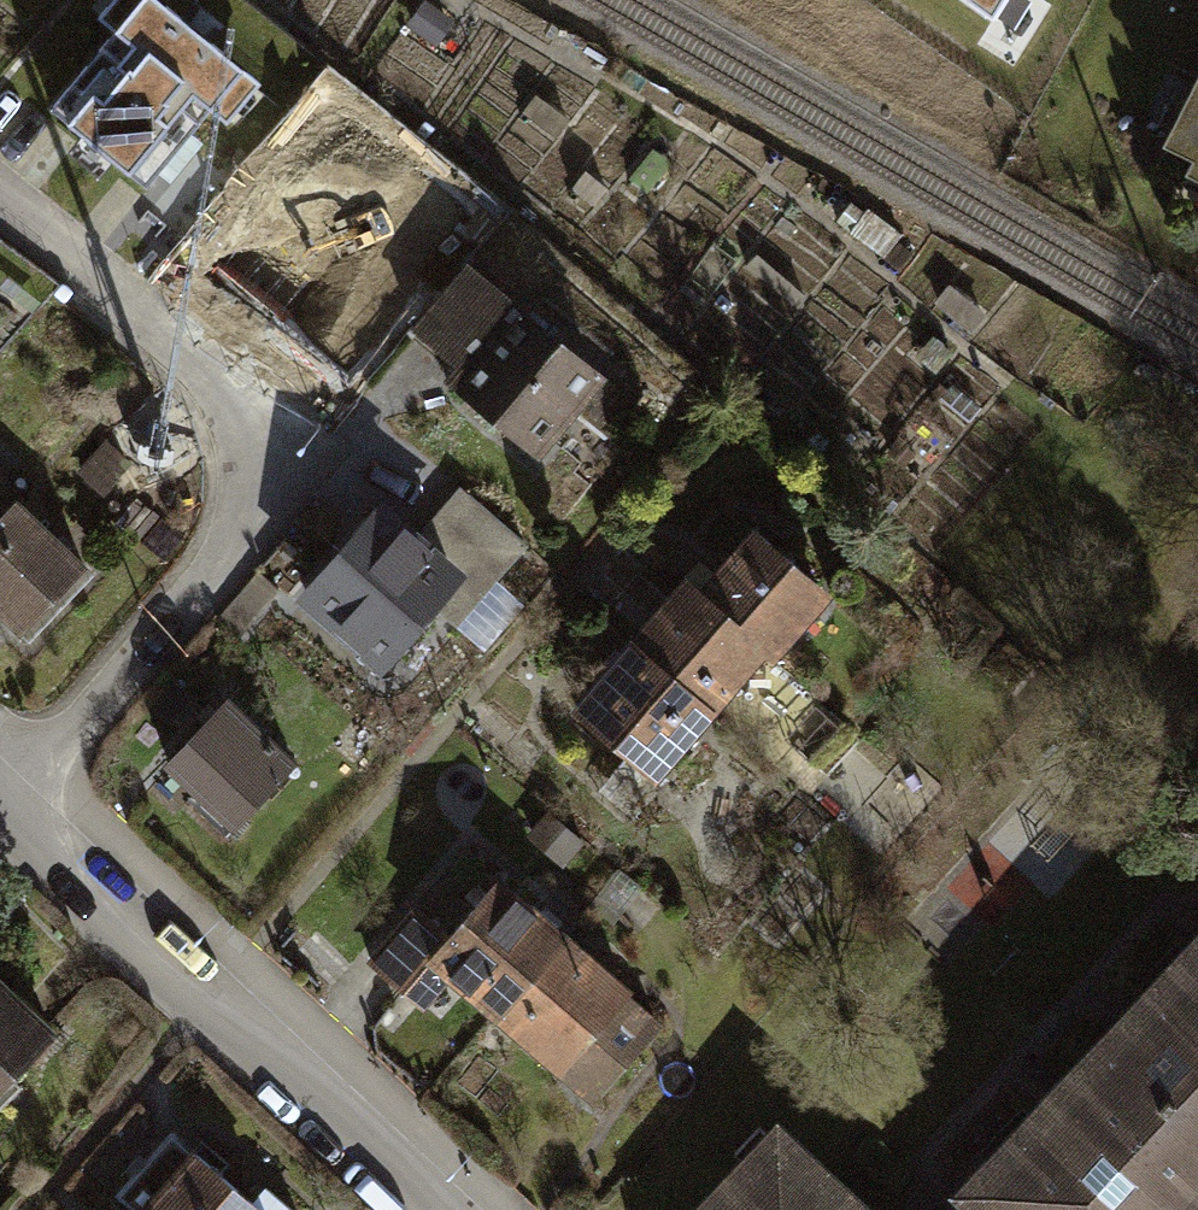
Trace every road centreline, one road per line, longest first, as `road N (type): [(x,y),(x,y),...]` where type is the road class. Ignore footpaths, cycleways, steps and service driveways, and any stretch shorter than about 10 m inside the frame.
road 1 (residential): [(0,801),(215,561),(241,516),(246,473),(242,428),(213,381),(0,196)]
road 2 (residential): [(0,806),(422,1209)]

